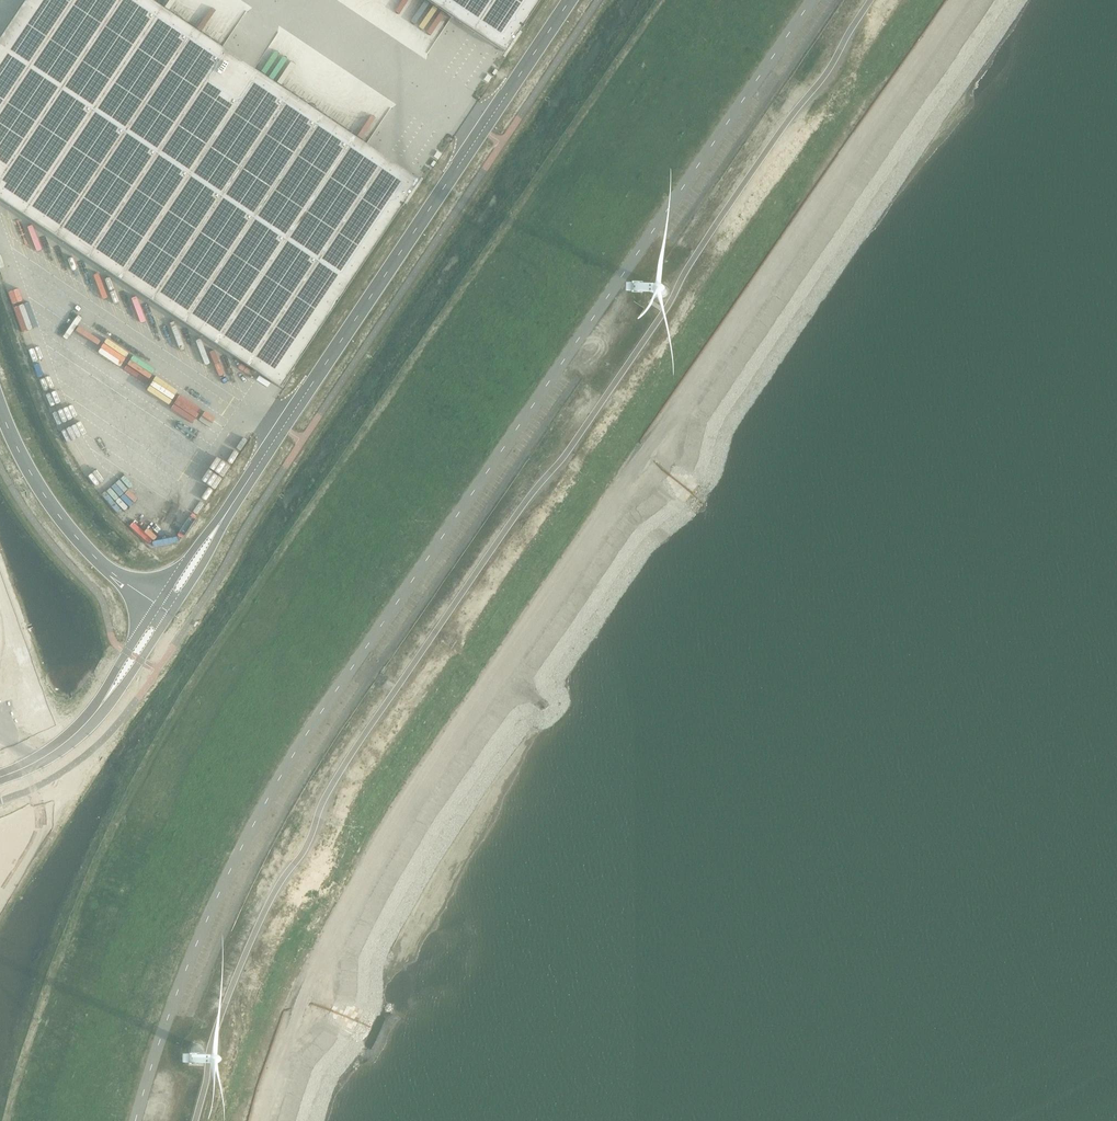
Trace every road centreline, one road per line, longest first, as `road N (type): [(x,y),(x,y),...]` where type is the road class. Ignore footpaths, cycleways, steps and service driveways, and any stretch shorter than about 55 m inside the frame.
road 1 (track): [(304,1120),(392,902),(487,749),(1006,0)]
road 2 (tertiary): [(569,0),(216,528)]
road 3 (tertiary): [(0,408),(67,526),(157,604)]
road 4 (unclassified): [(106,701),(63,746),(0,777)]

